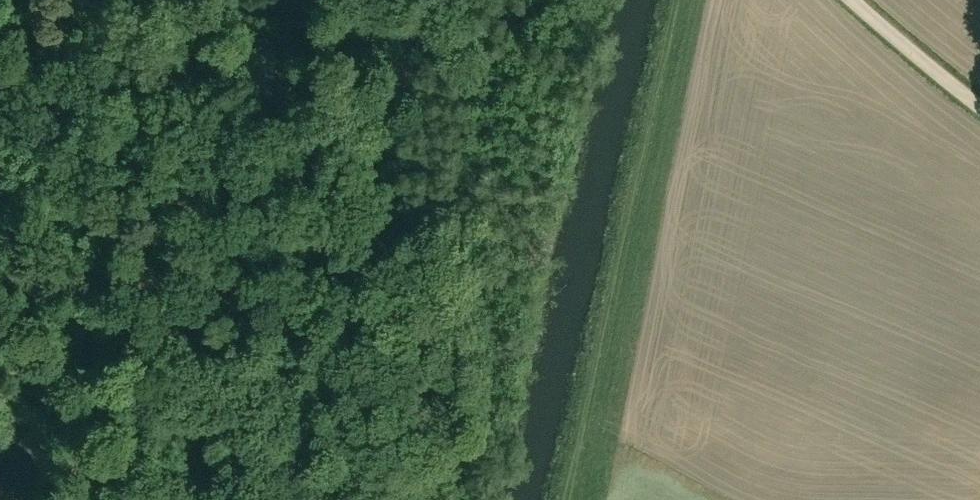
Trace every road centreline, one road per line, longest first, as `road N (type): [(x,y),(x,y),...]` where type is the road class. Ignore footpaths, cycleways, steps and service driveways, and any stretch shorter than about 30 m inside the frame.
road 1 (track): [(852,0),(979,103)]

